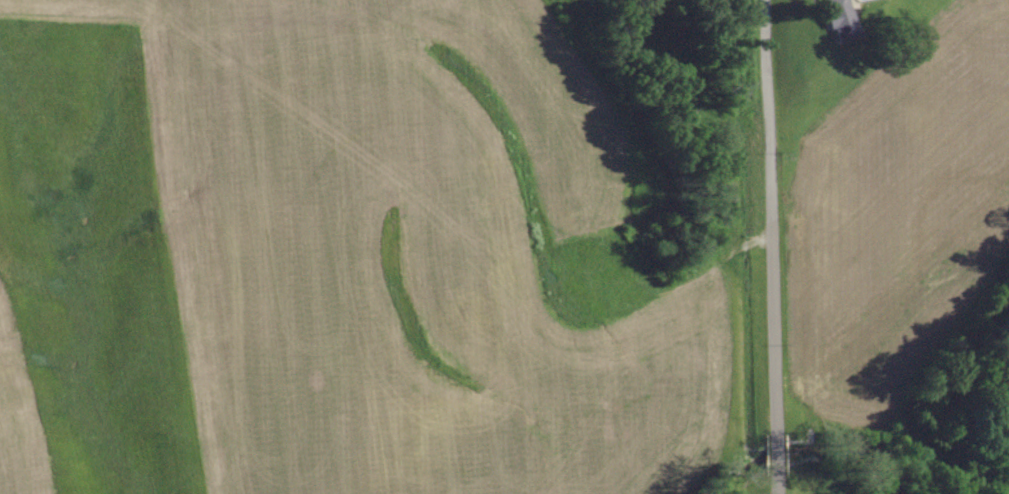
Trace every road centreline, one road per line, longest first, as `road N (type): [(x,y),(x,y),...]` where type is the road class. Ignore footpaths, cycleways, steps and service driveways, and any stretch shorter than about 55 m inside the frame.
road 1 (residential): [(777,493),(767,0)]

